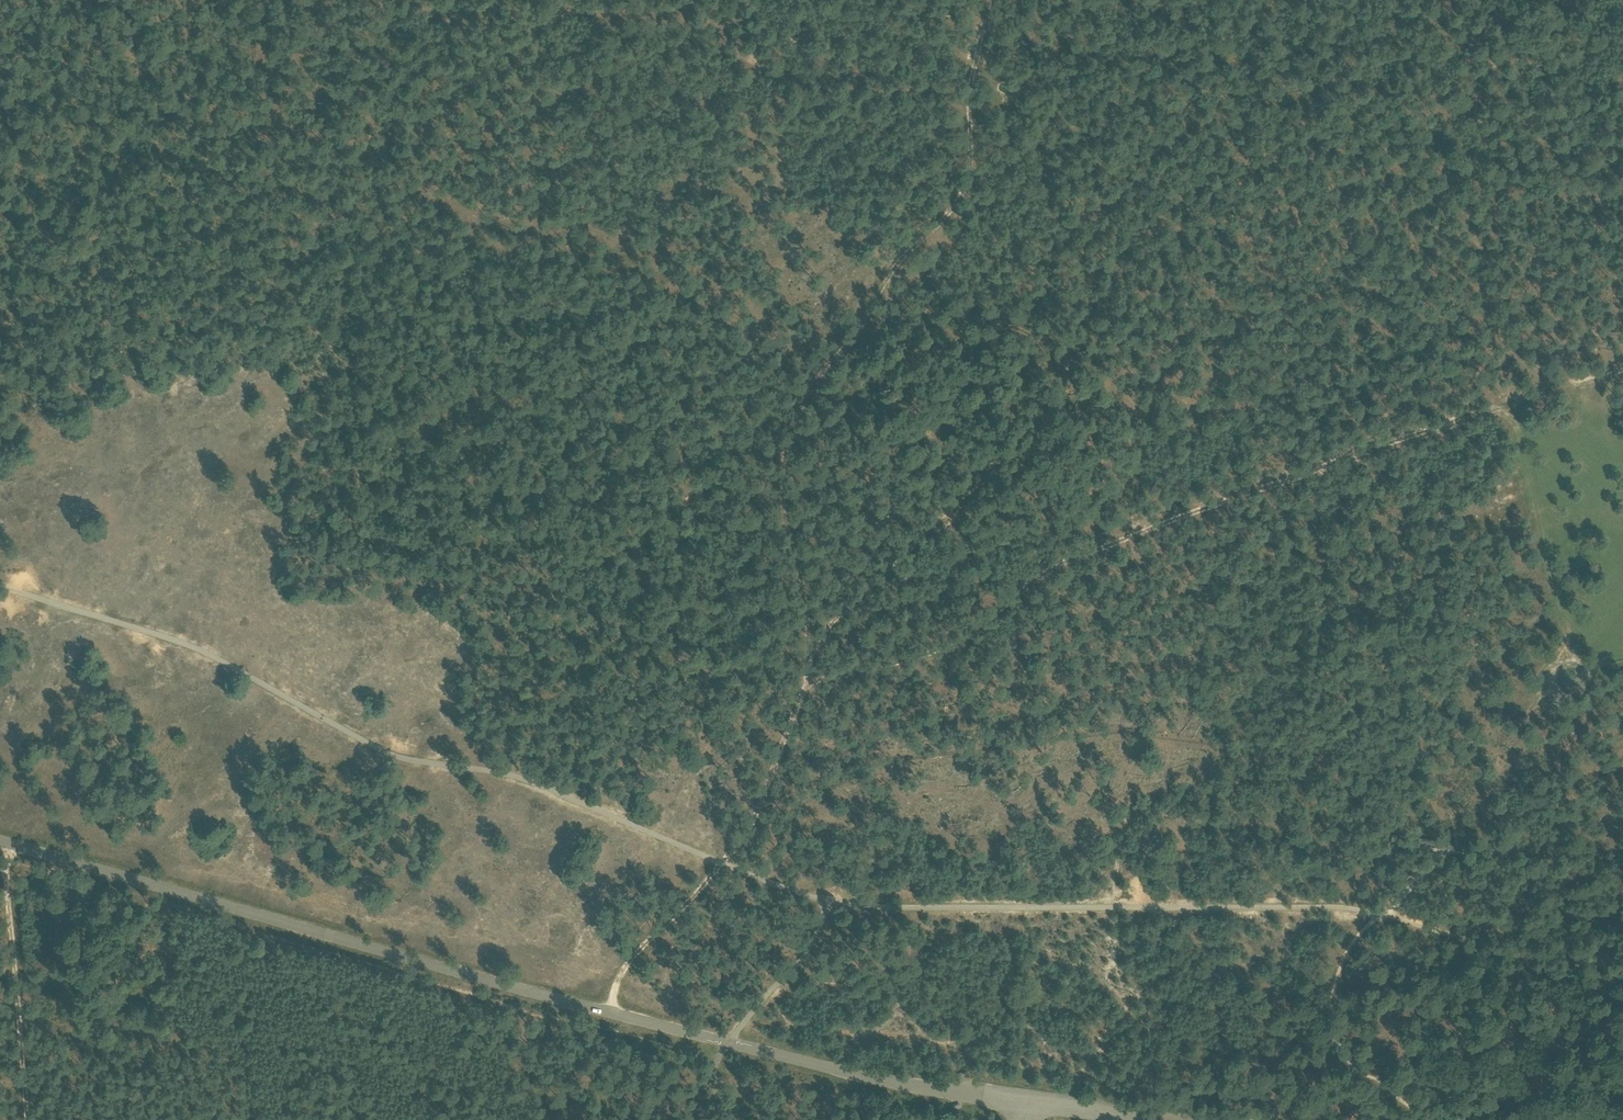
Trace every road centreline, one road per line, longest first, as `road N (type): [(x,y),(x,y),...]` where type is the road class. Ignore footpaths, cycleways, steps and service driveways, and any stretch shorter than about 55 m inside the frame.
road 1 (unclassified): [(1022,1102),(726,1042),(0,842)]
road 2 (track): [(607,1009),(624,969),(722,864),(763,797),(811,651),(980,478)]
road 3 (track): [(27,1119),(6,844)]
road 4 (track): [(811,651),(781,487),(786,437)]
road 5 (track): [(802,680),(927,653),(975,628)]
road 6 (unclassified): [(1022,1102),(1184,1119)]

